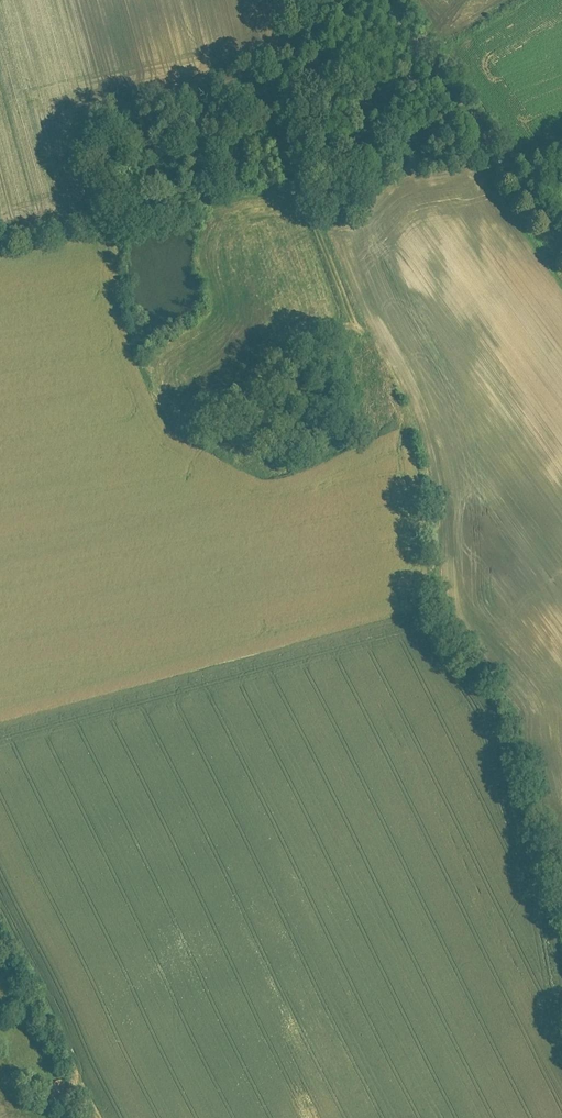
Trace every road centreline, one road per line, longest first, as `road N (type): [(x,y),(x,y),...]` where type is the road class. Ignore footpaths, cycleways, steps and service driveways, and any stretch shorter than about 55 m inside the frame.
road 1 (residential): [(561,241),(383,0)]

